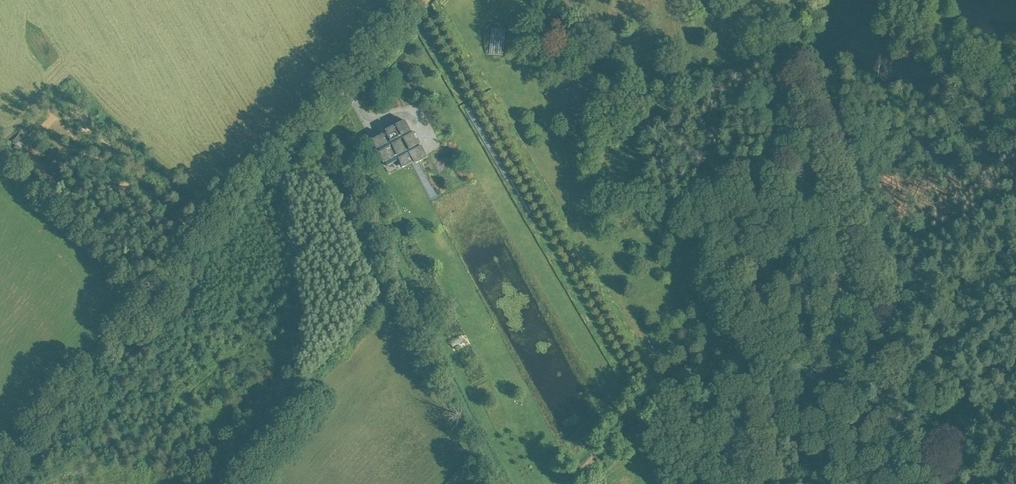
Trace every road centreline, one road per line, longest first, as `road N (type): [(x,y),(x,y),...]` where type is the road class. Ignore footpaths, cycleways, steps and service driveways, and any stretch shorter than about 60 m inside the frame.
road 1 (unclassified): [(0,459),(422,2)]

